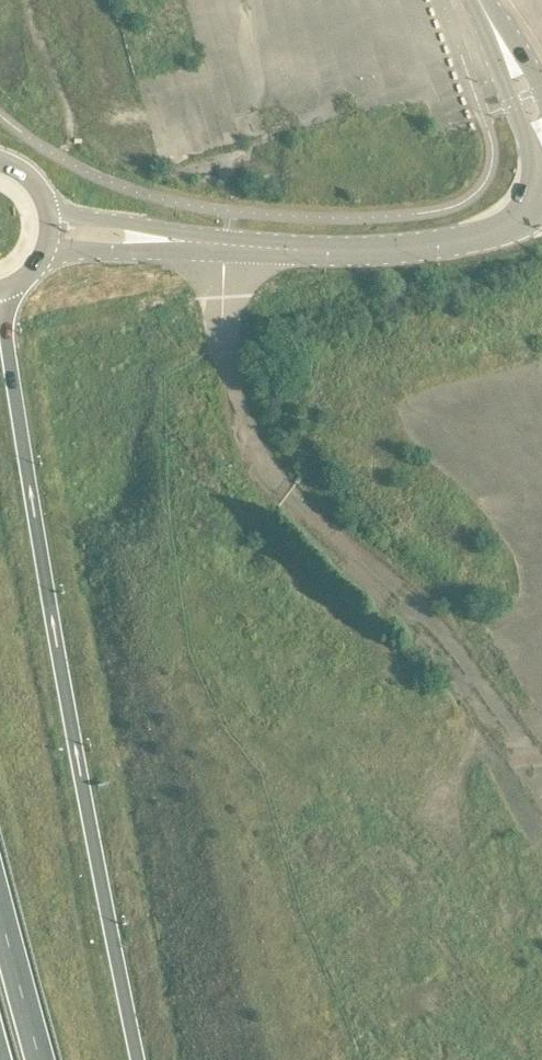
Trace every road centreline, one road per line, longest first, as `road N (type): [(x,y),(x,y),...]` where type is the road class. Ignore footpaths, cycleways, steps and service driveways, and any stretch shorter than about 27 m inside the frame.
road 1 (trunk): [(137,1059),(27,471),(7,349),(9,287)]
road 2 (tertiary): [(186,243),(298,253),(433,246),(512,229),(541,202)]
road 3 (trunk): [(41,1059),(0,910)]
road 4 (tertiary): [(541,131),(480,0)]
road 5 (tertiary): [(186,243),(47,212)]
road 6 (tertiary): [(45,247),(123,252),(186,243)]

